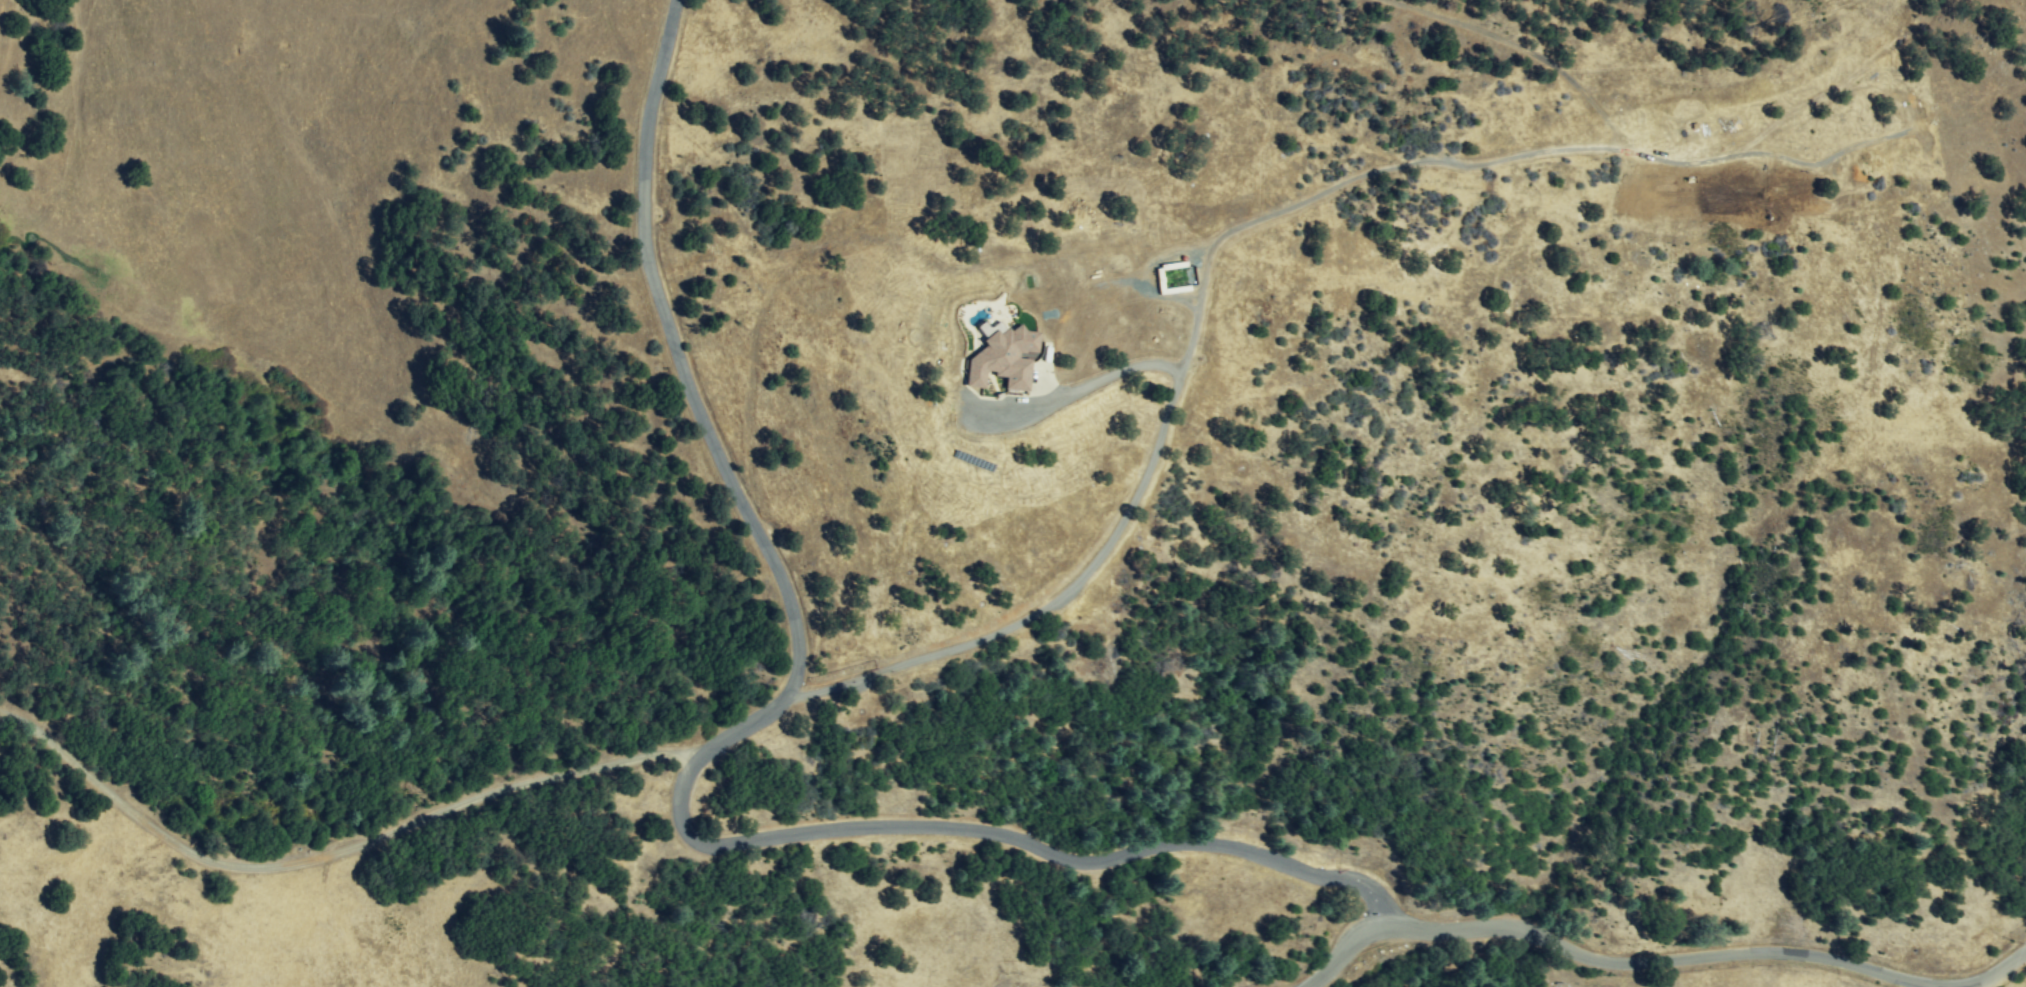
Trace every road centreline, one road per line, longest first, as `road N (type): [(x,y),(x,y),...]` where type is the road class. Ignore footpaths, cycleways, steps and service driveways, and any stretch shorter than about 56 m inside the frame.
road 1 (residential): [(1306,986),(1347,946),(1383,926),(1515,927),(1591,960),(1626,964),(1815,957),(1931,986),(1979,980),(2025,952)]

